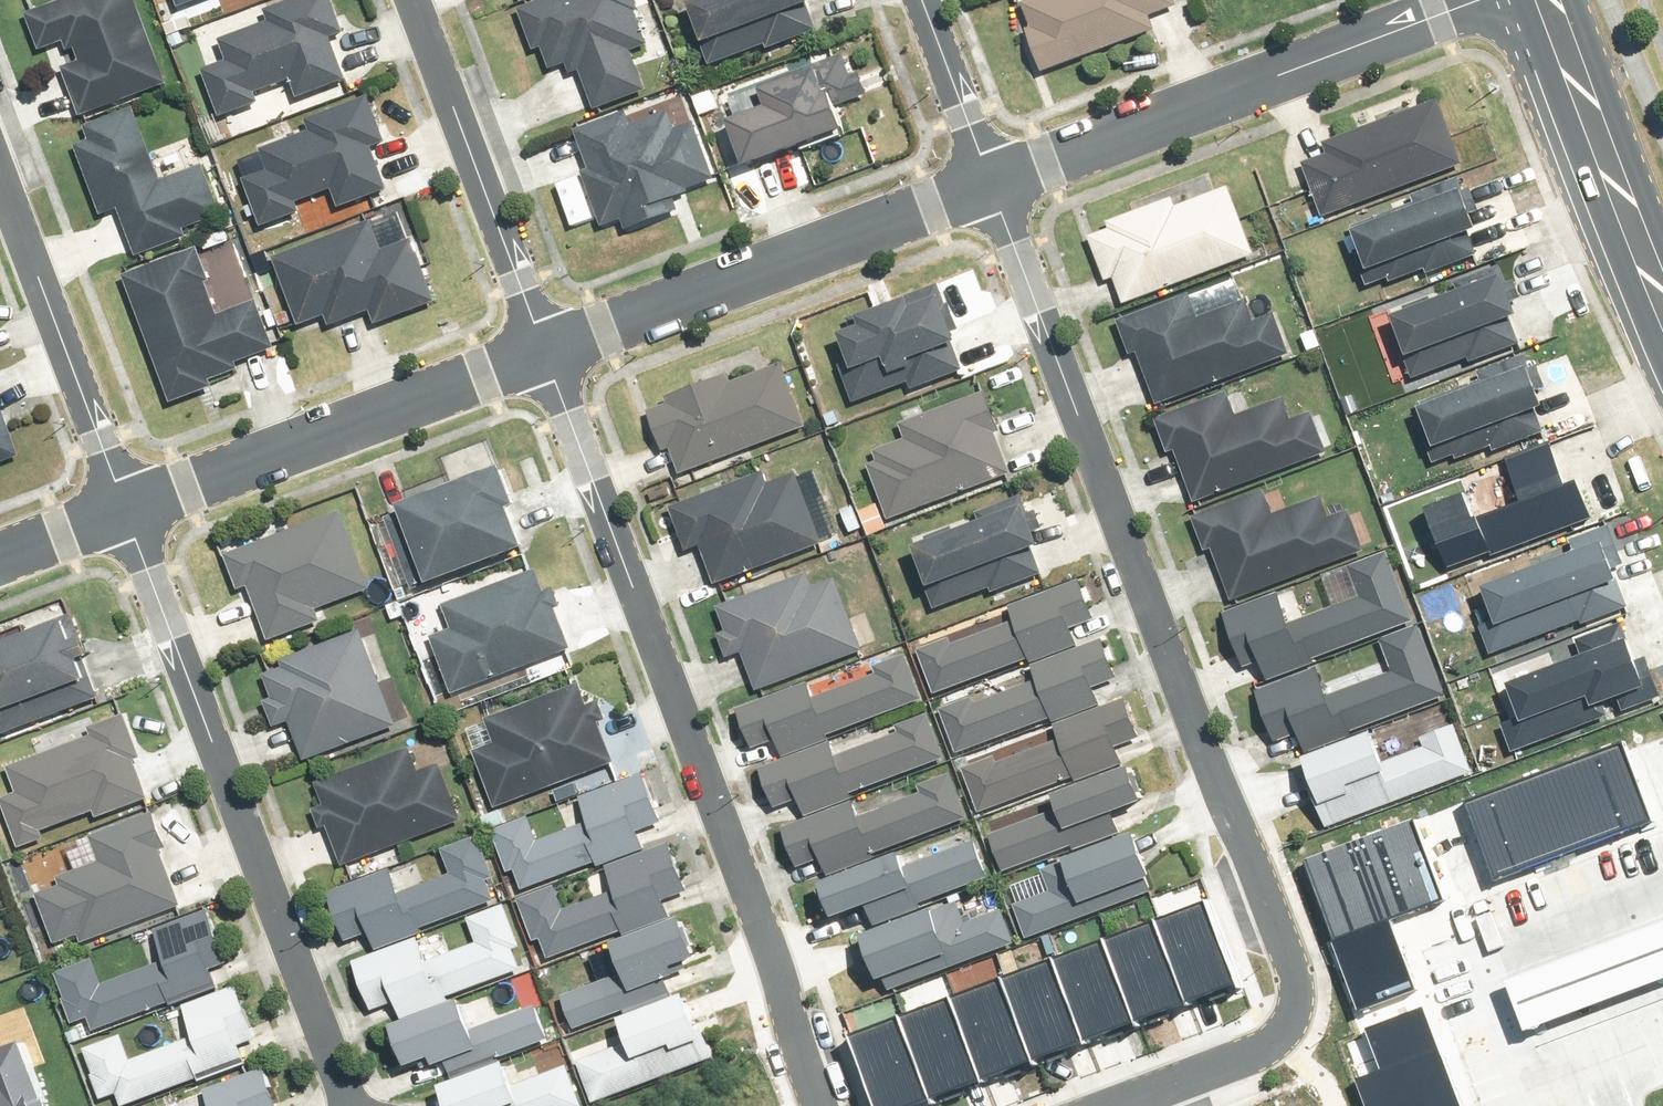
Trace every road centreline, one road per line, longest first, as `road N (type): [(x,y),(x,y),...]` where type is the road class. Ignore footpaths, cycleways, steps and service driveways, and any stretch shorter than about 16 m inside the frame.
road 1 (residential): [(986,167),(1294,957),(1292,997),(1274,1027),(1072,1105)]
road 2 (residential): [(818,1105),(534,338)]
road 3 (residential): [(121,494),(361,1105)]
road 4 (residential): [(986,167),(1485,0)]
road 5 (residential): [(534,338),(986,167)]
road 6 (residential): [(121,494),(534,338)]
road 7 (residential): [(534,338),(409,0)]
road 8 (residential): [(0,171),(121,494)]
road 9 (secondary): [(1662,288),(1545,0)]
road 10 (residential): [(924,0),(986,167)]
road 11 (residential): [(0,538),(121,494)]

